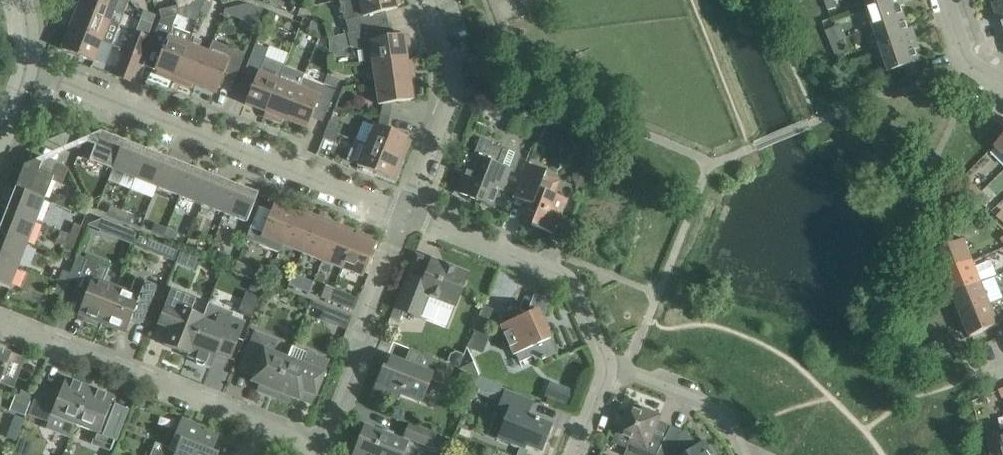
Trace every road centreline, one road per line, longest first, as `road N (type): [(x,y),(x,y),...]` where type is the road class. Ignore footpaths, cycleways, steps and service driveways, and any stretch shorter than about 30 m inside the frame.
road 1 (residential): [(405,216),(26,66)]
road 2 (unclassified): [(307,453),(287,434),(0,321)]
road 3 (residential): [(607,366),(570,282),(405,216)]
road 4 (residential): [(307,453),(324,437),(405,216)]
road 5 (residential): [(405,216),(454,81),(427,0)]
road 6 (residential): [(607,366),(705,402),(748,454)]

